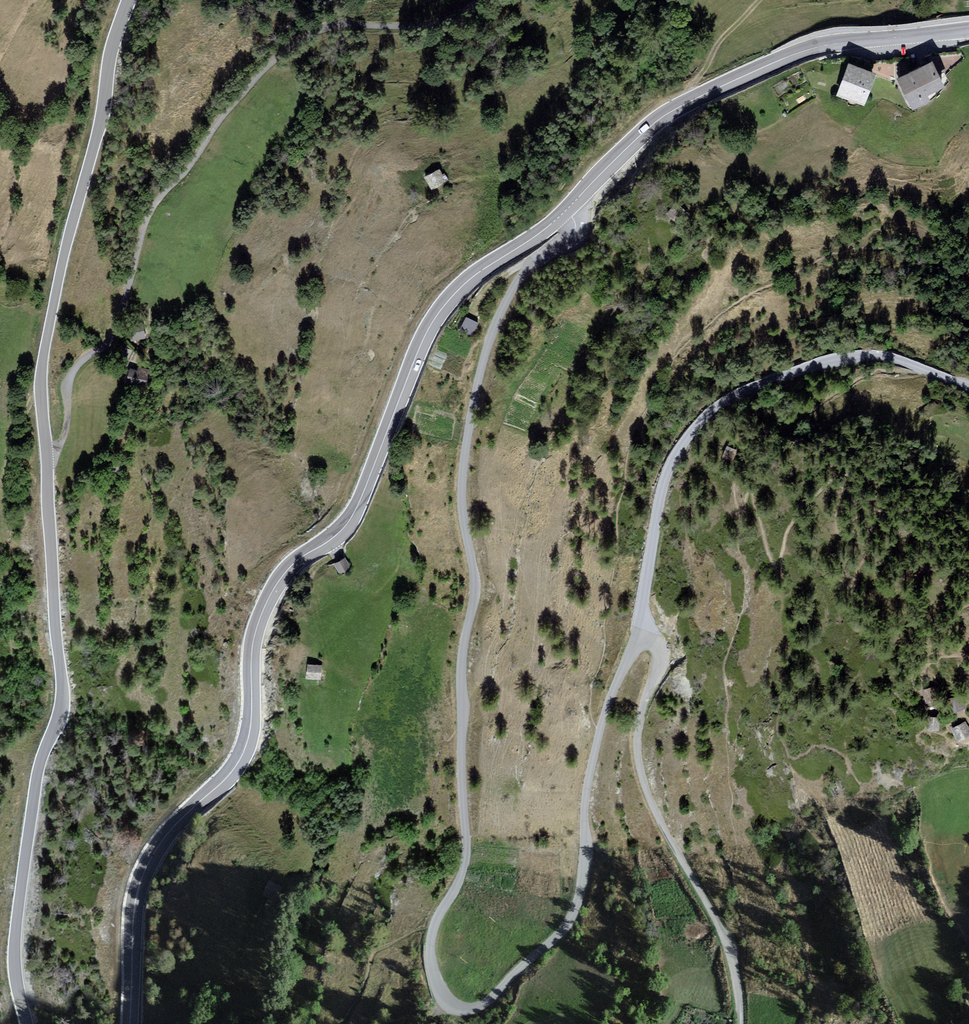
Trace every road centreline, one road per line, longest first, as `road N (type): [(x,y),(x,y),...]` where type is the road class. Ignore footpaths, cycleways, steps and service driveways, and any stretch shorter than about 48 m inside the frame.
road 1 (unclassified): [(636,639),(591,772),(578,910),(498,995),(463,1010),(435,980),(431,953),(467,864),(462,688),(476,574),(463,486),(471,429),(498,321),(516,283),(574,238),(569,210)]
road 2 (tertiary): [(131,1023),(134,912),(143,874),(184,818),(244,759),(255,640),(270,600),(289,569),(354,519),(443,309),(471,279),(569,210)]
road 3 (unclassified): [(46,468),(66,442),(74,378),(114,340),(148,220),(243,94),(285,53),(331,28),(443,25),(485,0)]
road 4 (tertiary): [(46,468),(64,690),(41,771),(16,946),(28,1023)]
road 5 (residential): [(636,639),(665,485),(703,424),(738,397),(855,358),(899,360),(968,390)]
road 6 (tertiary): [(130,0),(45,363),(46,468)]
road 7 (tertiary): [(569,210),(681,107),(780,61),(820,48),(968,30)]
road 8 (unclassified): [(740,1023),(718,925),(640,767),(637,737),(660,669),(658,649),(636,639)]

